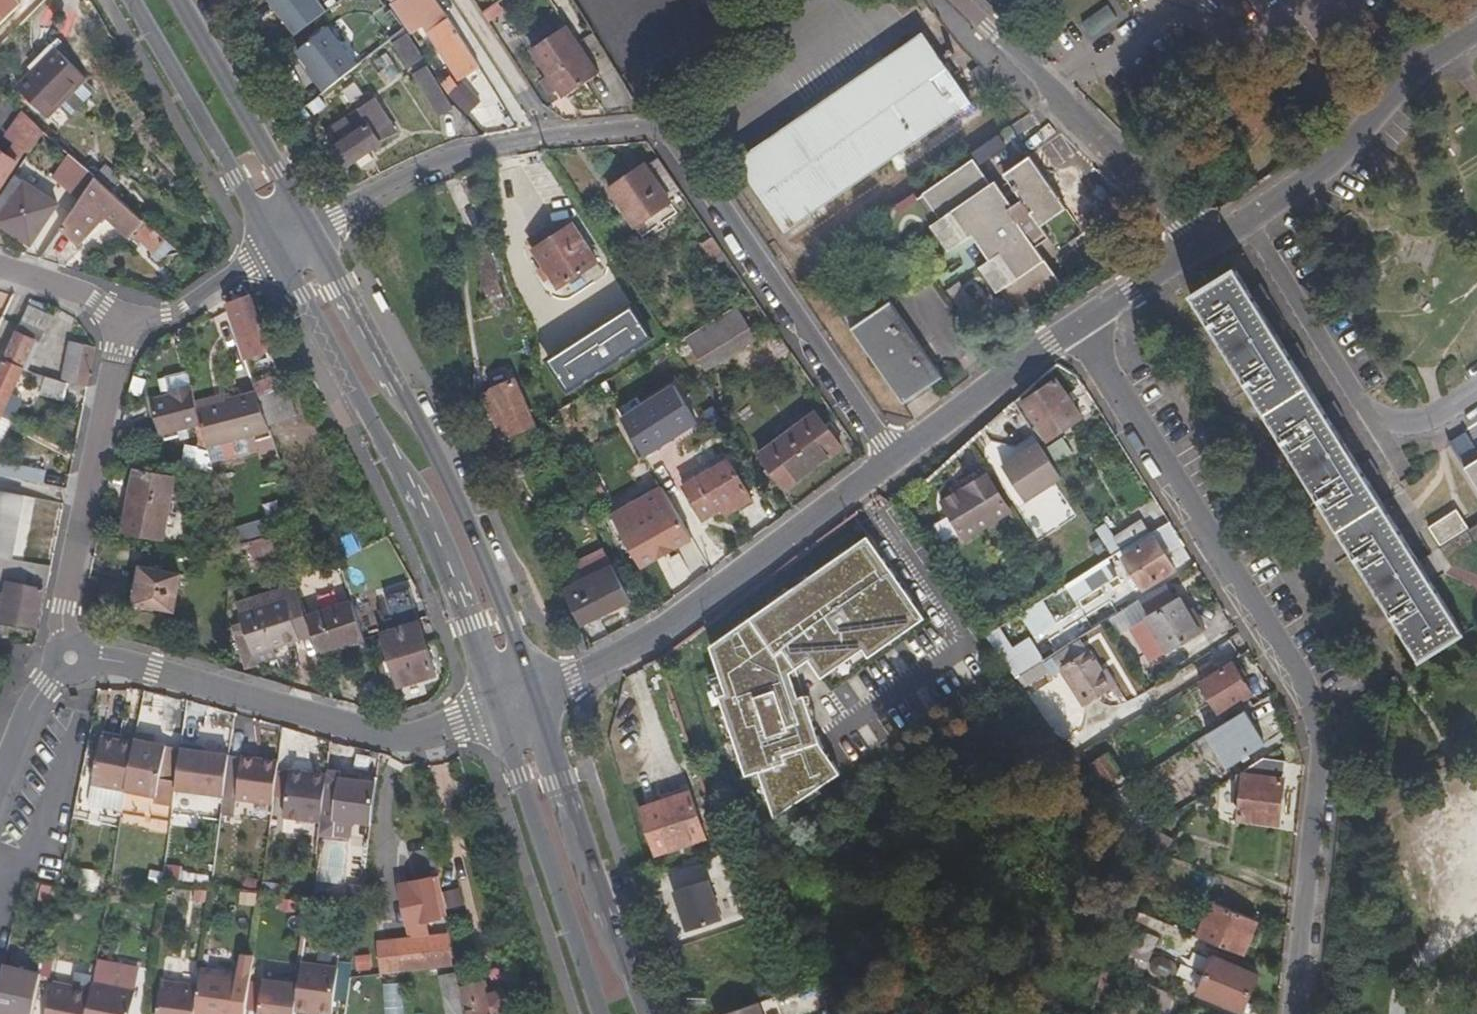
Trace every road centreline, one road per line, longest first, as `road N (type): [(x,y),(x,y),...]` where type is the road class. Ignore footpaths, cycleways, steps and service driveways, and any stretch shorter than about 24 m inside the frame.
road 1 (residential): [(311,230),(454,154),(644,126),(670,138),(896,458)]
road 2 (residential): [(1296,1013),(1320,763),(1317,717),(1296,669),(1082,321)]
road 3 (secondary): [(529,696),(478,544),(311,230)]
road 4 (secondary): [(276,250),(426,514),(502,707)]
road 5 (residential): [(70,658),(154,670),(395,742),(502,707)]
road 6 (residential): [(529,696),(676,625),(896,458)]
road 7 (residential): [(70,658),(65,609),(119,321)]
road 8 (residential): [(1200,241),(960,0)]
road 9 (secondary): [(646,1013),(529,696)]
road 10 (secondary): [(502,707),(601,1013)]
road 11 (residential): [(1239,224),(1320,172),(1409,70),(1476,28)]
road 12 (secondary): [(133,0),(276,250)]
road 13 (secondary): [(311,230),(179,0)]
road 14 (residential): [(1239,224),(1373,418)]
road 15 (residential): [(896,458),(1082,321)]
road 16 (residential): [(276,250),(172,314),(119,321)]
road 17 (residential): [(70,658),(39,692),(0,791)]
road 18 (residential): [(1082,321),(1200,241)]
road 19 (residential): [(119,321),(88,296),(0,267)]

